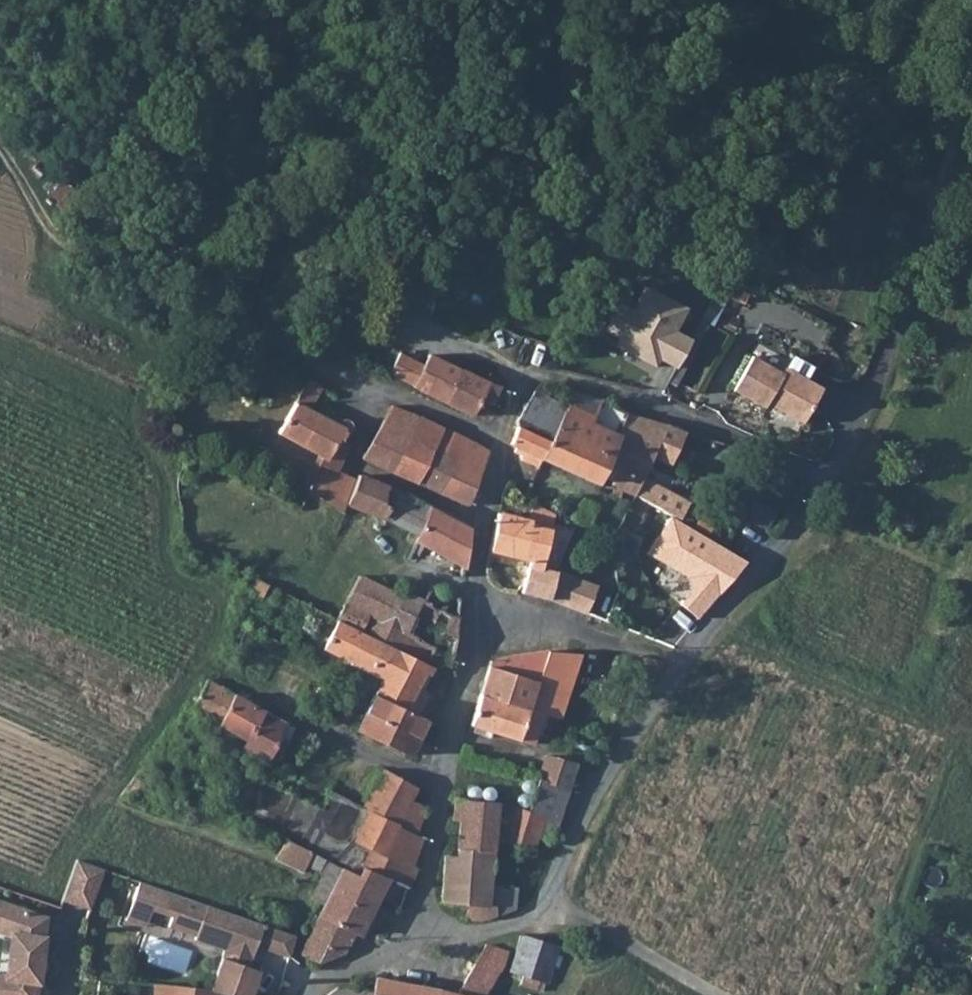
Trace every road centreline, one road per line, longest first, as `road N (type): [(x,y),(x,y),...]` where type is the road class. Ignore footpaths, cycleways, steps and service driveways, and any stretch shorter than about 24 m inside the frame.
road 1 (residential): [(679,665),(521,920),(419,941)]
road 2 (unclassified): [(841,473),(549,373),(519,385),(495,443)]
road 3 (residential): [(419,941),(474,620)]
road 4 (residential): [(930,211),(886,369),(841,473)]
road 5 (residential): [(841,473),(800,537),(679,665)]
road 6 (track): [(930,211),(971,0)]
road 7 (residential): [(474,620),(551,622),(679,665)]
road 8 (unclassified): [(495,443),(399,394),(308,360)]
road 9 (residential): [(474,620),(473,536),(495,443)]
road 10 (residential): [(419,941),(312,994)]

